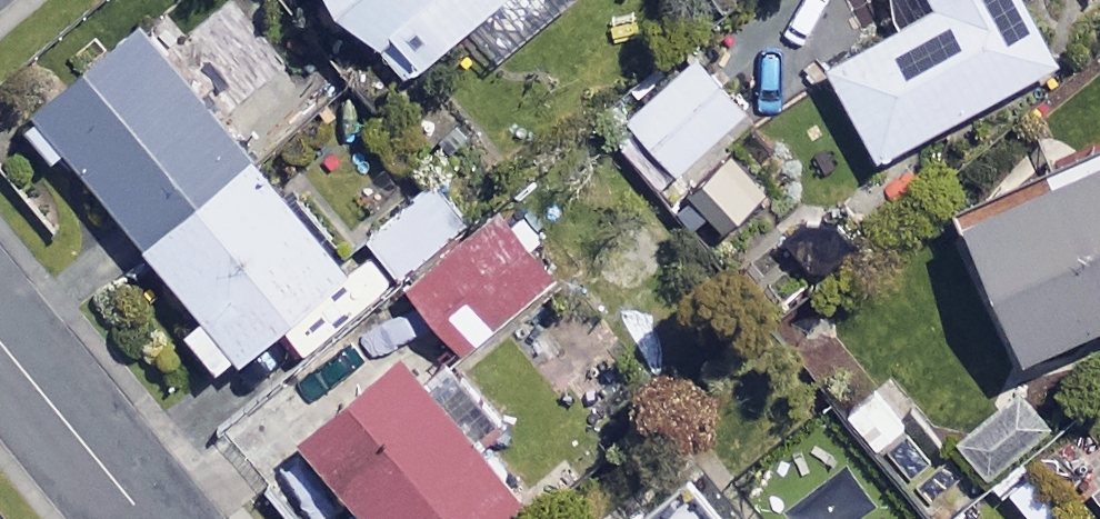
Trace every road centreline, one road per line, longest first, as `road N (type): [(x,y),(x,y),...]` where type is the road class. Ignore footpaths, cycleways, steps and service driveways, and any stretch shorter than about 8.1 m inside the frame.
road 1 (residential): [(0,339),(149,518)]

